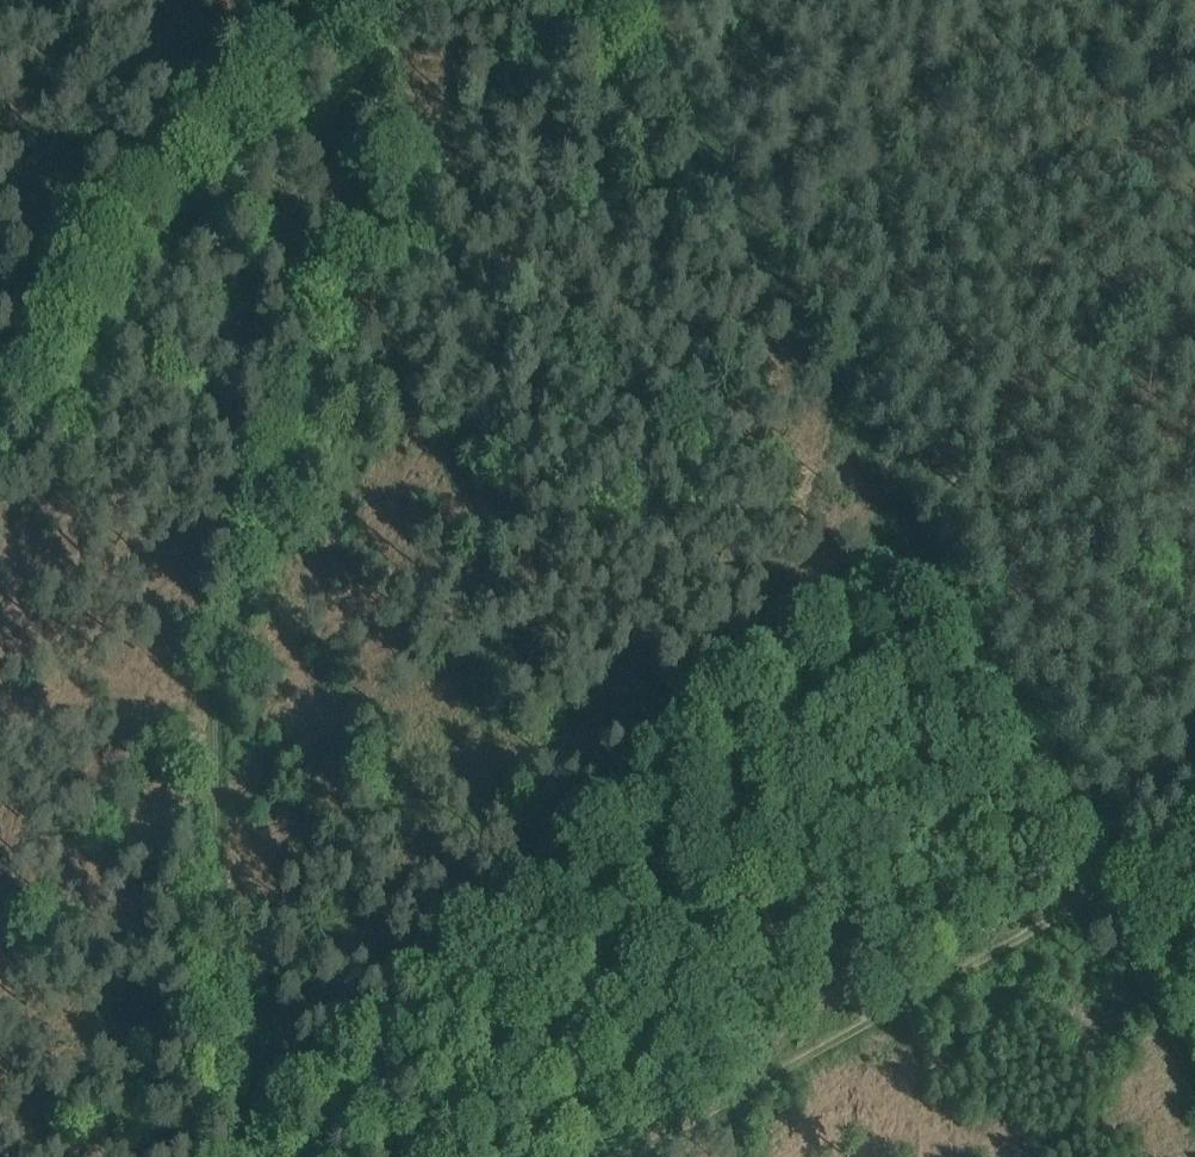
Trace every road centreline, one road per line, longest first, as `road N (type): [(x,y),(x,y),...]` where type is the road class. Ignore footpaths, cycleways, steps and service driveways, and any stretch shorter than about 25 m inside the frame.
road 1 (track): [(1194,1075),(910,524),(613,0)]
road 2 (track): [(1194,850),(1099,897),(746,1099)]
road 3 (track): [(354,0),(262,75),(235,114)]
road 4 (track): [(746,1099),(638,1156)]

